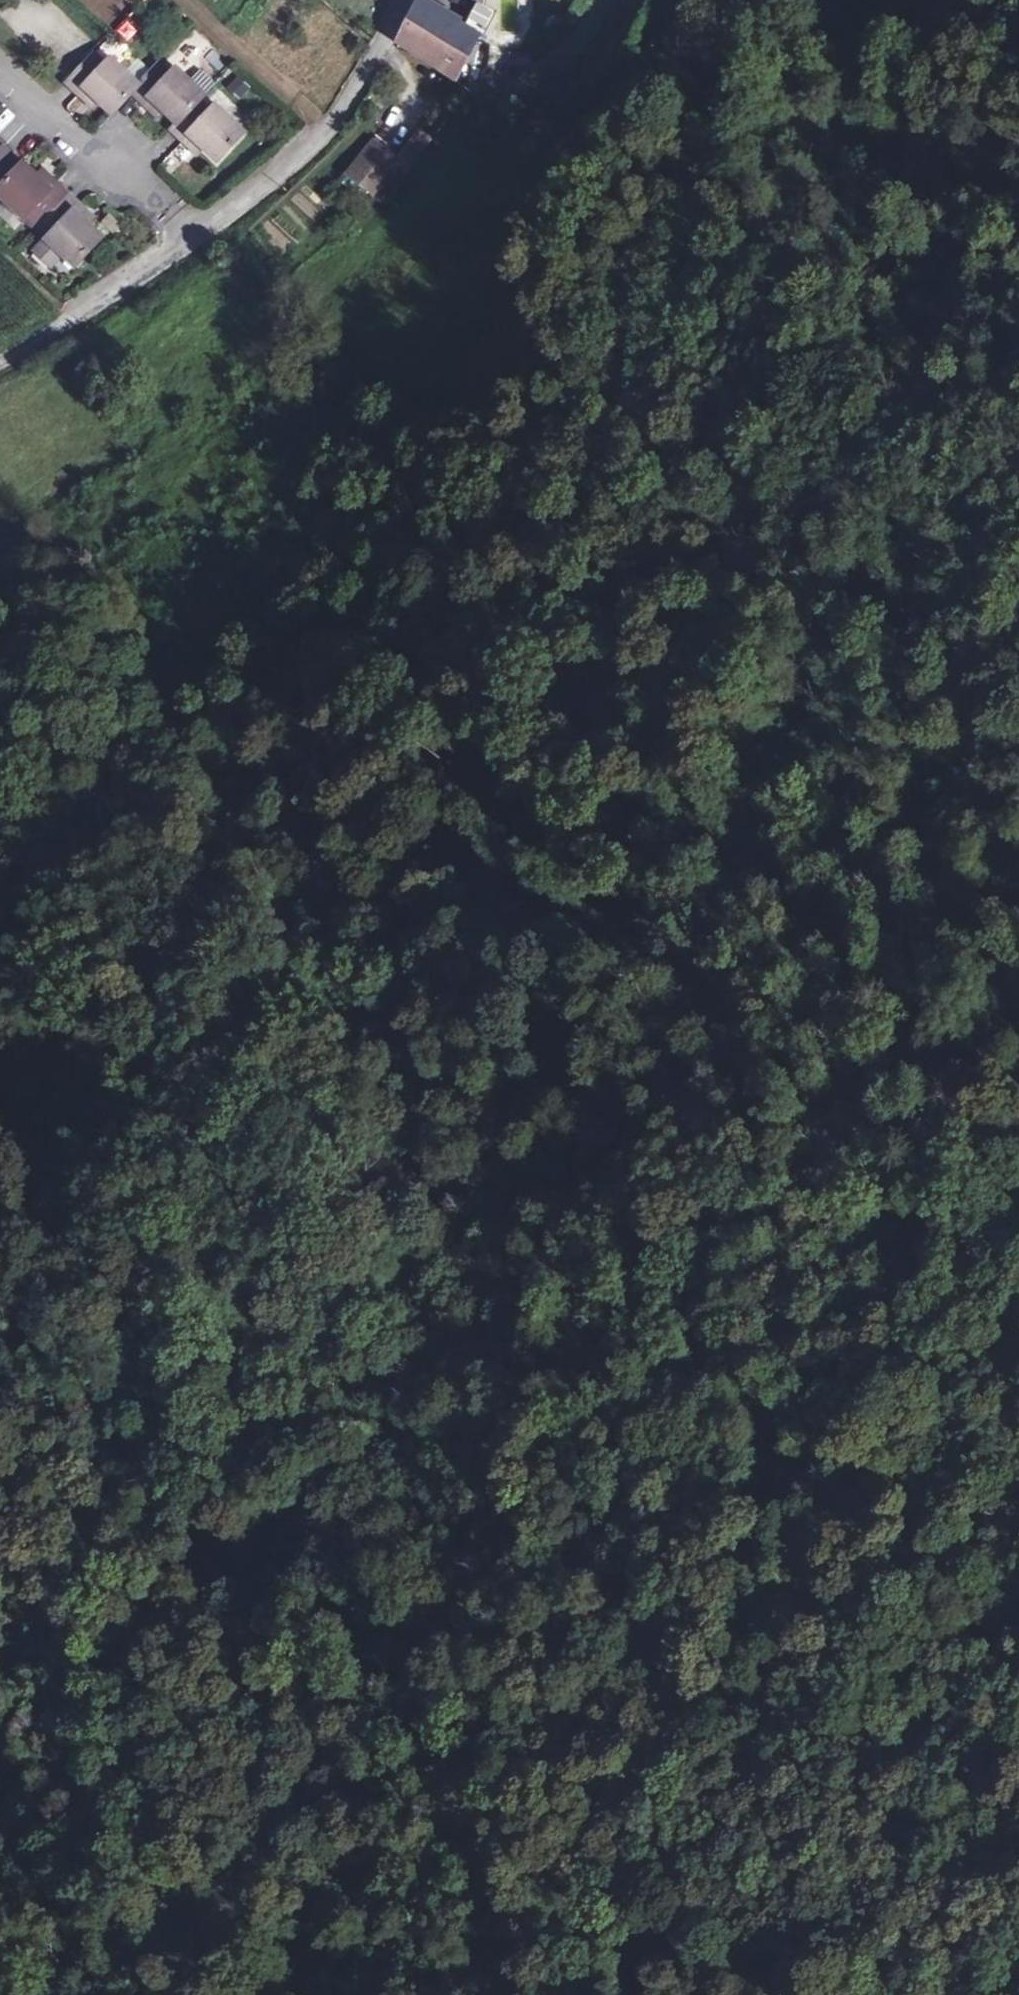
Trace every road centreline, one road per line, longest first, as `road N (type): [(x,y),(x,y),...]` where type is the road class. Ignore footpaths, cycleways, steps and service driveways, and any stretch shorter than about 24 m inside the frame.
road 1 (track): [(1018,1402),(793,1592),(644,1697),(577,1734),(550,1772),(499,1887),(320,1902),(147,1887)]
road 2 (residential): [(185,239),(337,116),(397,0)]
road 3 (residential): [(185,239),(94,153),(69,143),(0,72)]
road 4 (residential): [(0,361),(185,239)]
road 5 (track): [(0,1961),(147,1887)]

